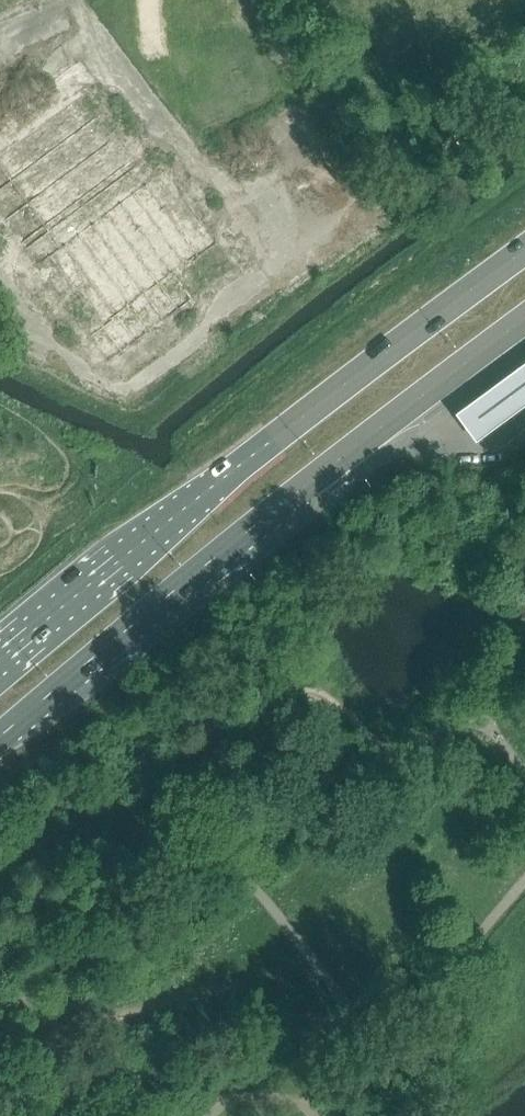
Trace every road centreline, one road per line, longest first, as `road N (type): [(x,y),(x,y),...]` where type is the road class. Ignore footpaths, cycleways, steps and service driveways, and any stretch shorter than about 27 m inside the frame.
road 1 (trunk): [(524,250),(212,485),(0,660)]
road 2 (trunk): [(0,736),(312,481)]
road 3 (trunk): [(312,481),(524,320)]

